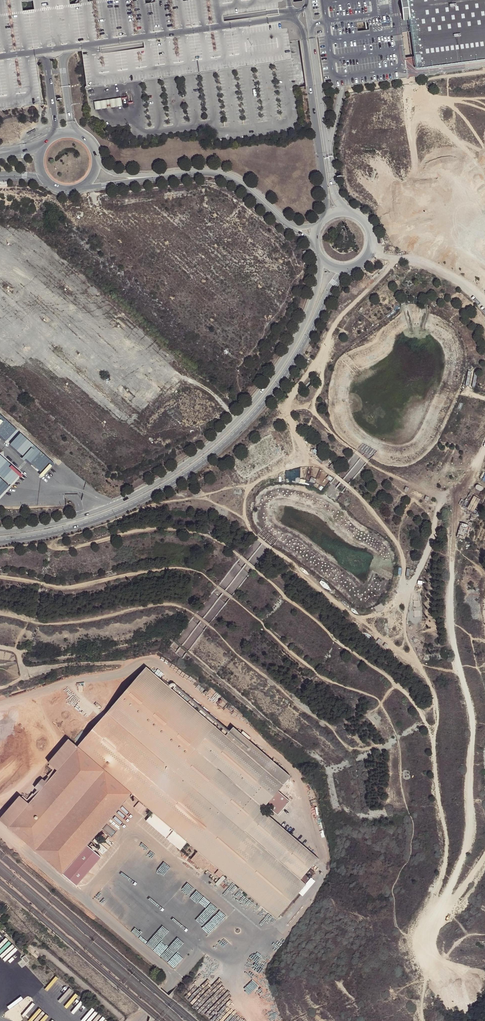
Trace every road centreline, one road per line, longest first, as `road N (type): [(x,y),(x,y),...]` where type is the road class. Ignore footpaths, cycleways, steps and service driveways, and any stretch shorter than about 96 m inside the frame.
road 1 (track): [(484,446),(459,505),(450,592),(450,635),(471,720),(471,832),(437,917)]
road 2 (track): [(348,485),(395,544),(401,565),(403,596),(360,618),(255,536),(246,519),(247,497),(277,470),(303,465),(336,476)]
road 3 (track): [(446,496),(403,596),(438,711),(433,774),(447,842),(426,923)]
road 4 (track): [(436,267),(396,274),(348,313),(335,330),(314,412),(368,461),(420,488)]
road 5 (tertiary): [(303,333),(260,399),(203,454),(147,492),(65,525)]
road 6 (tertiary): [(164,176),(225,175),(296,229)]
road 7 (track): [(484,299),(460,276),(418,255),(370,251)]

